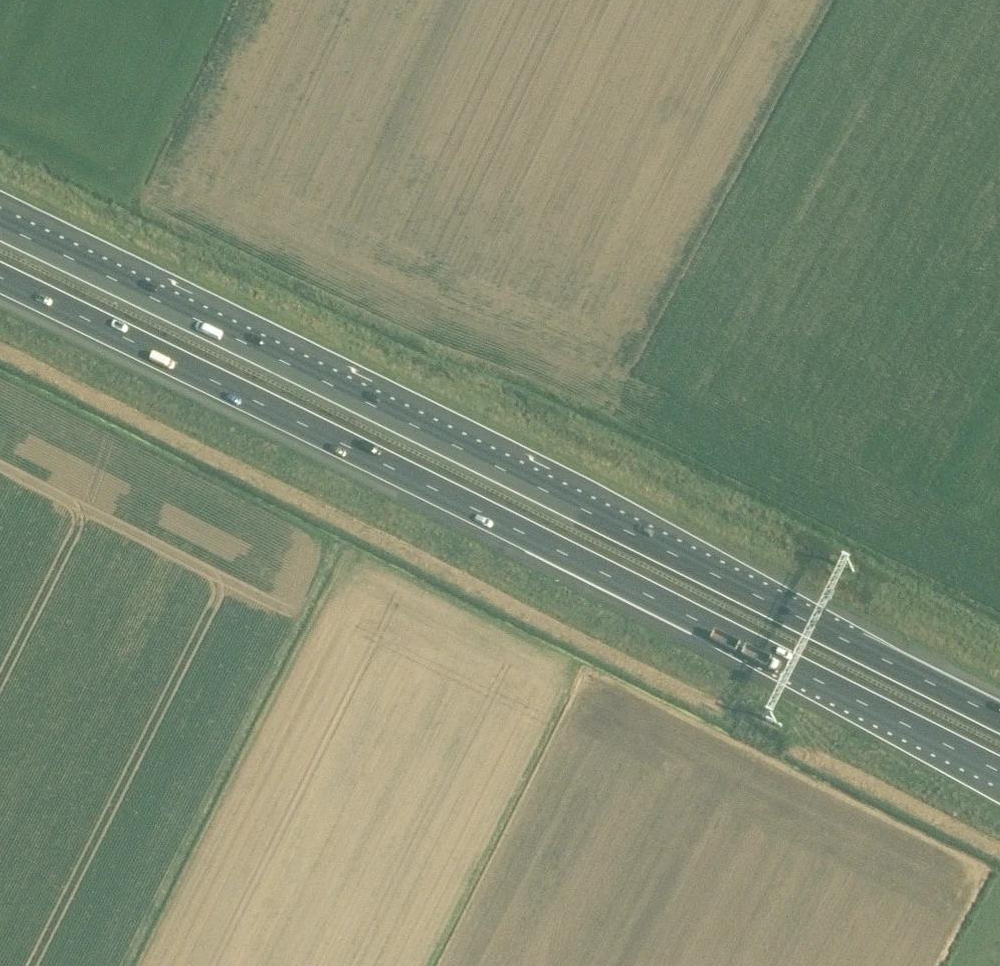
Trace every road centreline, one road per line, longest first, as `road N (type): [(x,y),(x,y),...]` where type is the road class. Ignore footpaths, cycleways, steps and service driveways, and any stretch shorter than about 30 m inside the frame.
road 1 (motorway): [(0,279),(999,772)]
road 2 (motorway): [(978,708),(3,230)]

